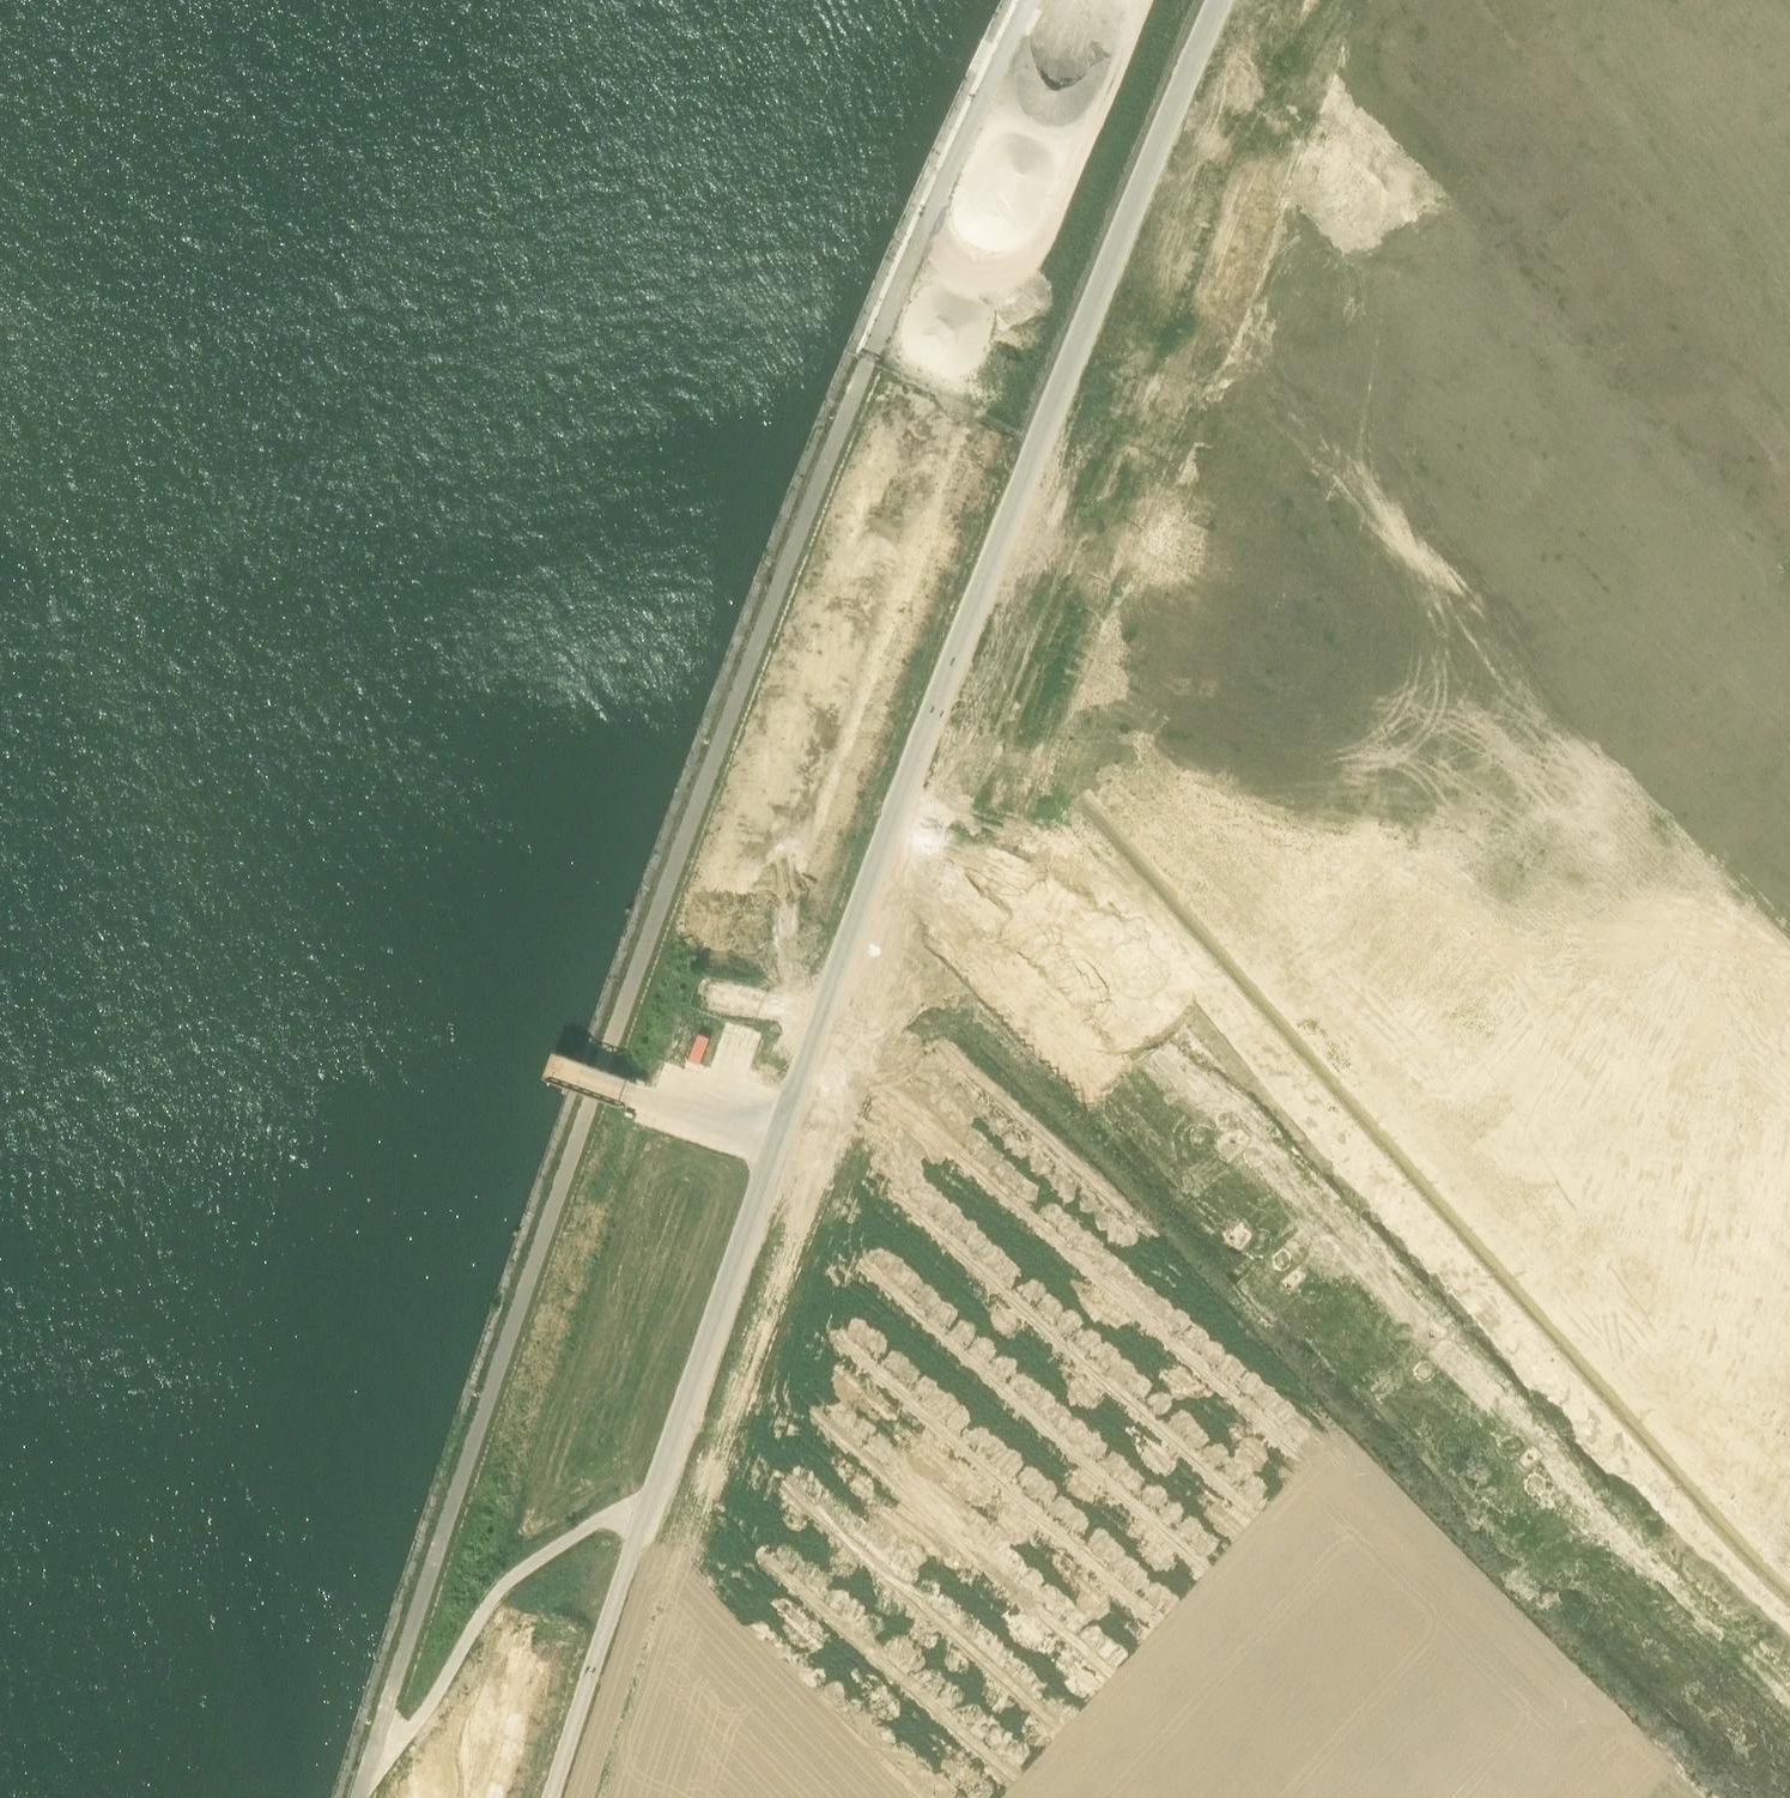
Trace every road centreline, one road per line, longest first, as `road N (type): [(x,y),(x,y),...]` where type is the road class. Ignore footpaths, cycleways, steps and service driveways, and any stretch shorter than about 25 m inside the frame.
road 1 (unclassified): [(551,1797),(644,1512),(910,759),(1223,0)]

